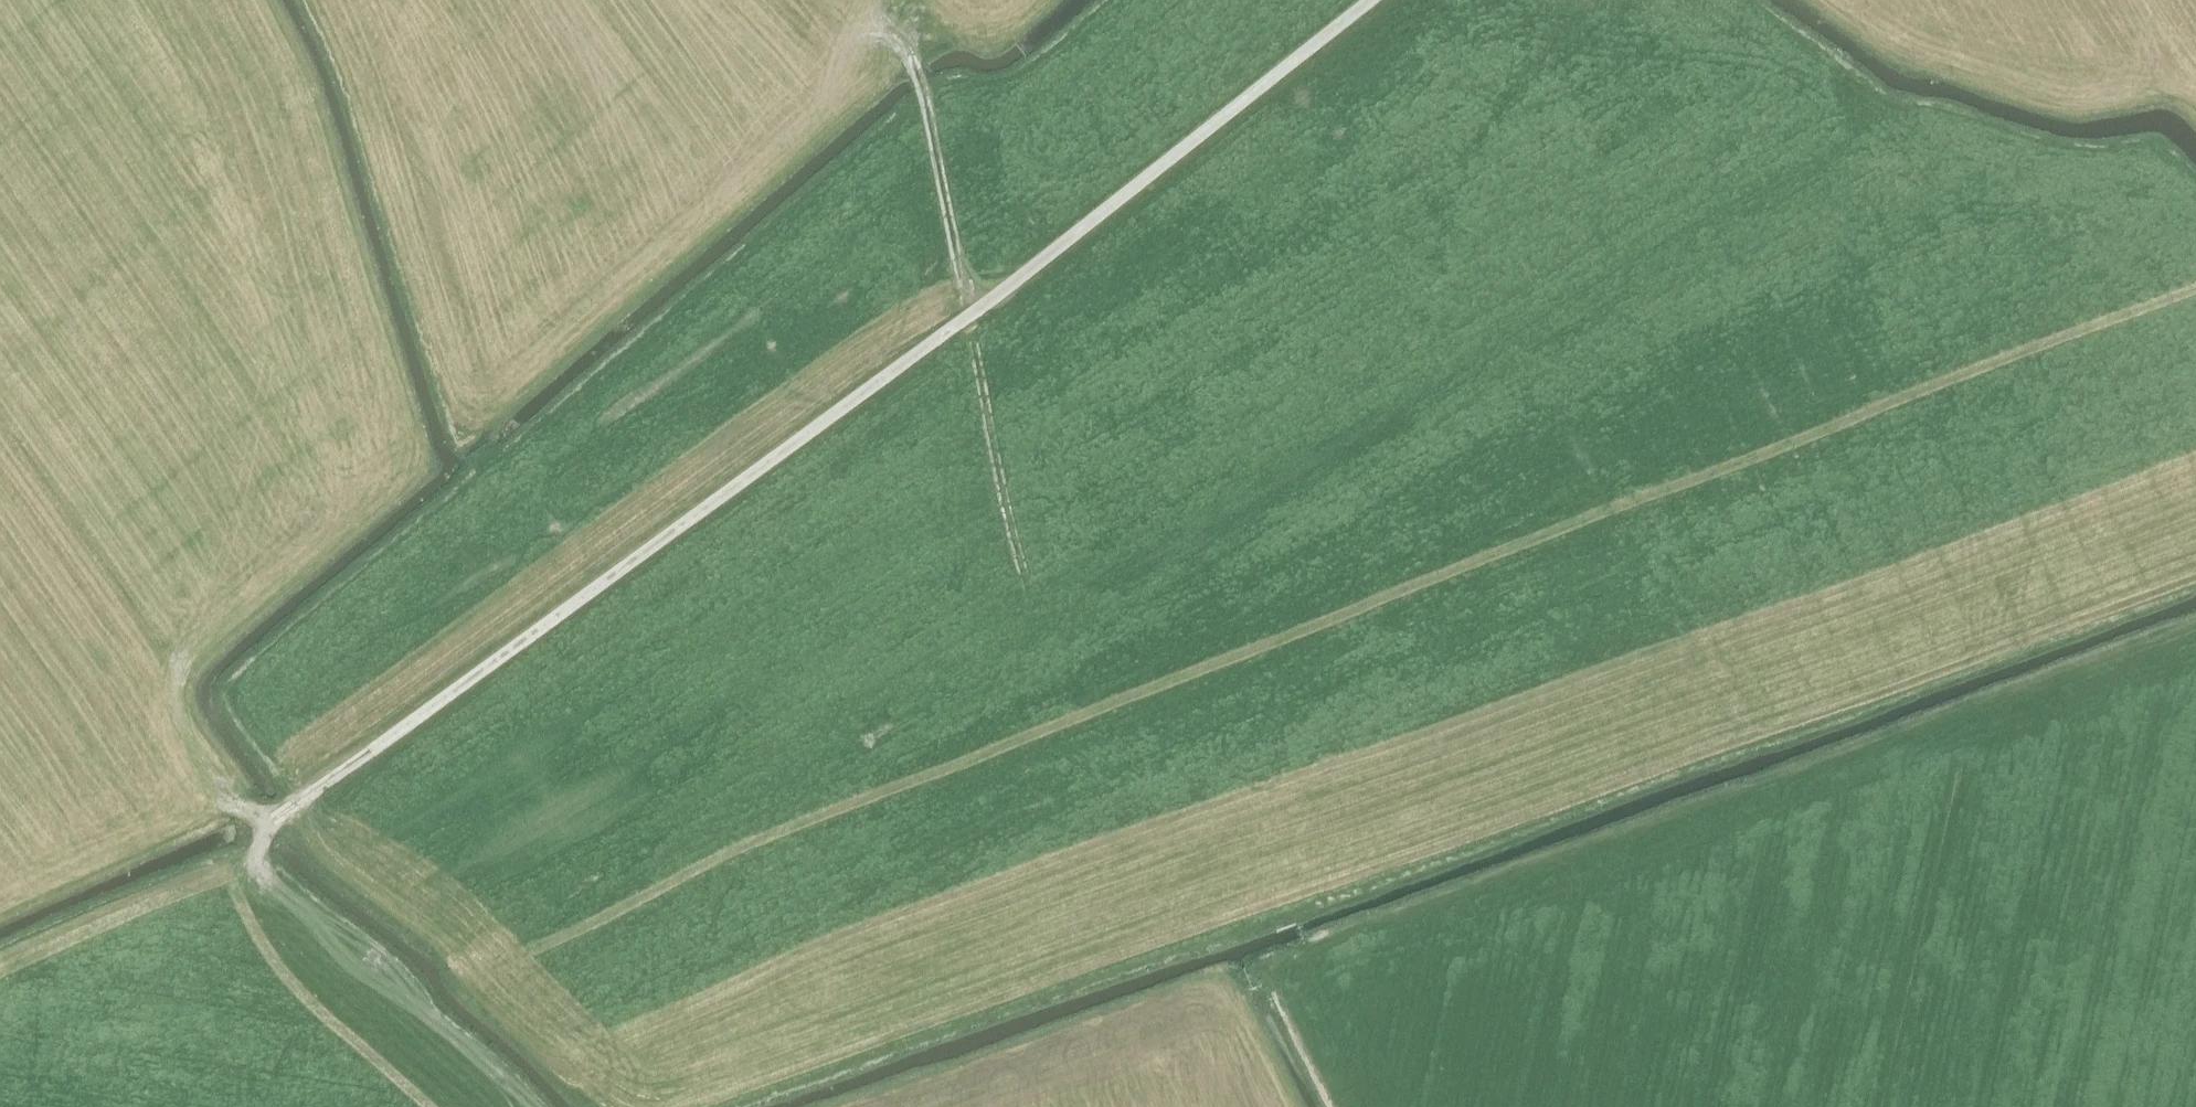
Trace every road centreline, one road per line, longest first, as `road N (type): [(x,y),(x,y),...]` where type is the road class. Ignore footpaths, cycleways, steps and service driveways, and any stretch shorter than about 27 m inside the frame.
road 1 (track): [(1365,0),(968,312),(281,819)]

